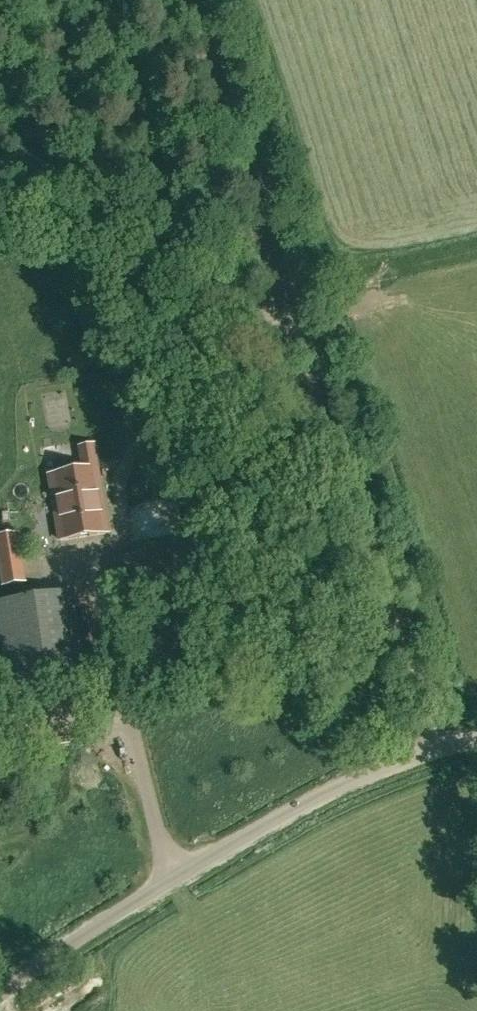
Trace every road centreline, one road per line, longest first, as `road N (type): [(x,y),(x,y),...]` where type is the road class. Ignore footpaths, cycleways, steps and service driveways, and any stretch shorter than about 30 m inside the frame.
road 1 (unclassified): [(429,750),(189,0)]
road 2 (unclassified): [(0,994),(298,806),(429,750)]
road 3 (track): [(274,262),(112,474),(120,538),(108,563),(35,575)]

